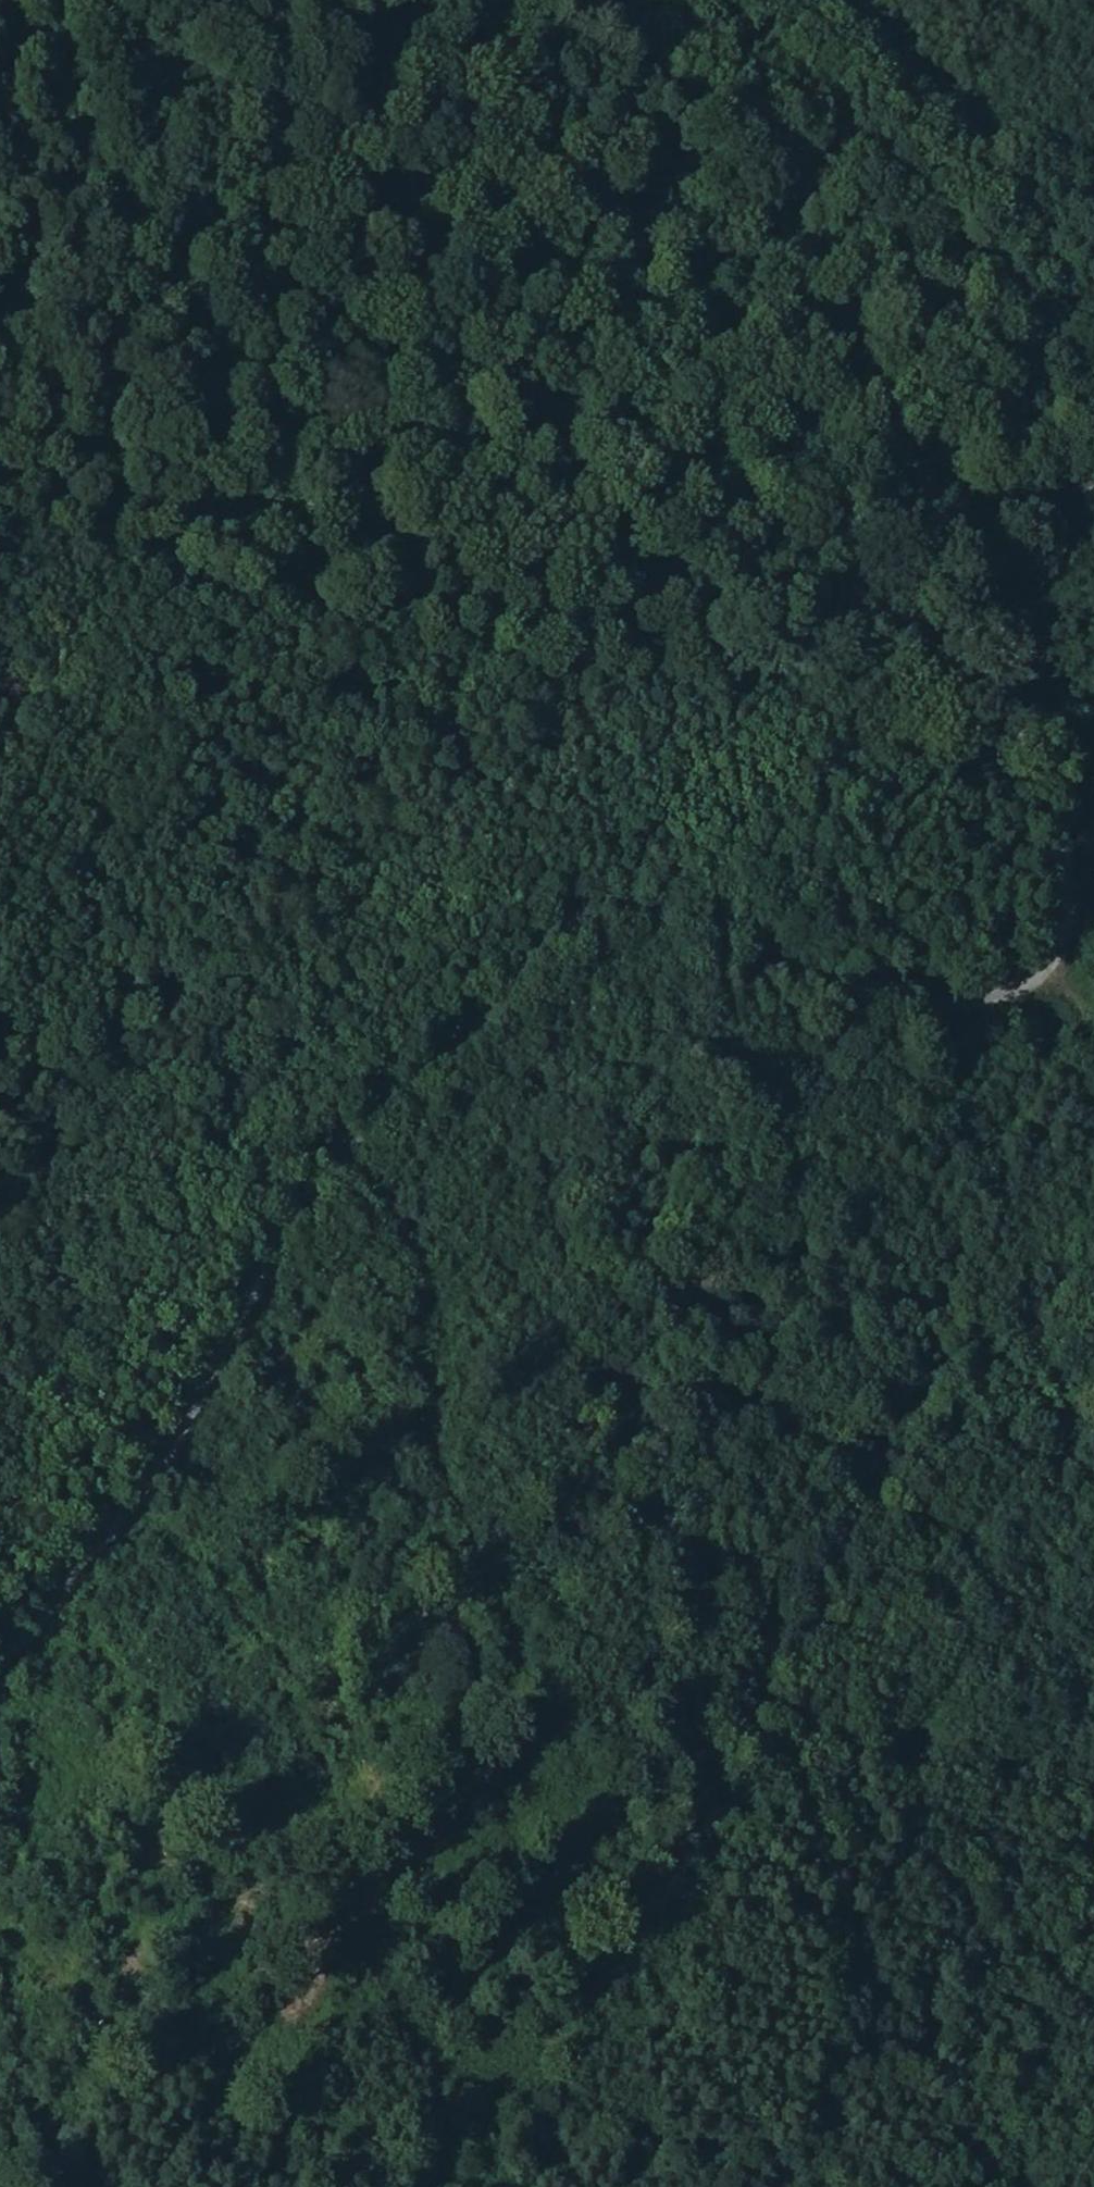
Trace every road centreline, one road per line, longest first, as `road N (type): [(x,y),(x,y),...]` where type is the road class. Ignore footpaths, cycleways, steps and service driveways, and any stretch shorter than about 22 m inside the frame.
road 1 (track): [(1093,497),(1045,588),(1037,750),(1071,922),(1040,980),(1003,998),(930,1011),(863,1000),(725,924),(689,916),(615,911),(564,934),(505,1006),(370,1136),(253,1281),(180,1440),(62,1592),(0,1657)]
road 2 (track): [(1092,500),(1031,508),(963,492),(848,386),(807,301),(744,211),(629,122),(412,0)]

